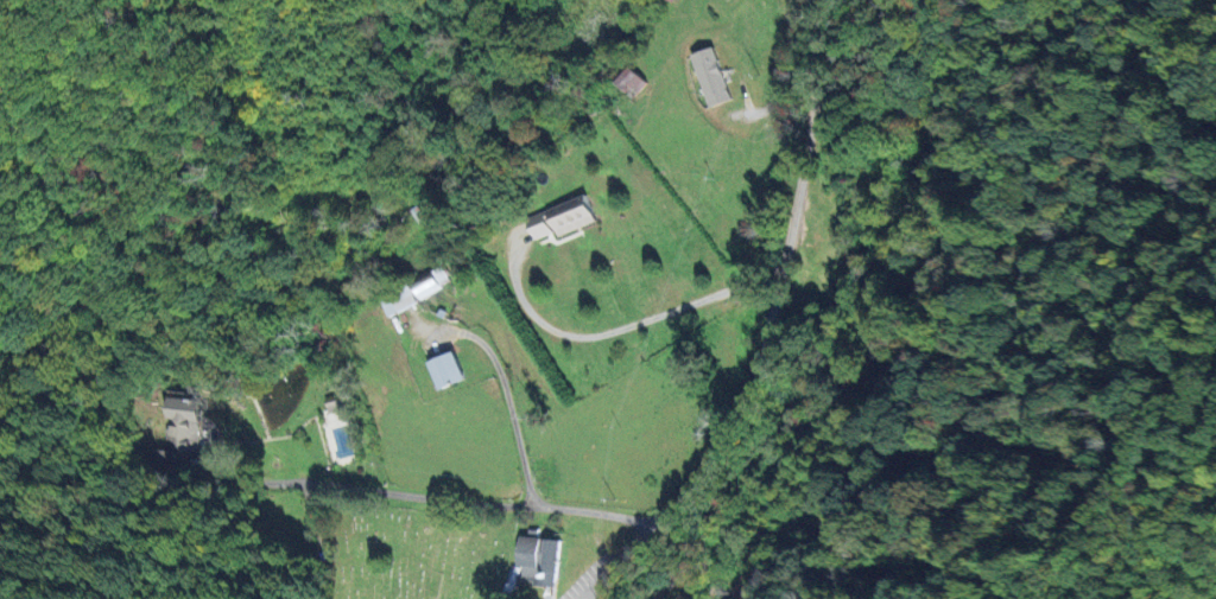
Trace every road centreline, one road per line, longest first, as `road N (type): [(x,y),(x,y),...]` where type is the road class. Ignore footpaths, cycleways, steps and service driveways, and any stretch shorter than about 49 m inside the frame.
road 1 (residential): [(588,598),(663,524),(742,409),(774,305),(812,116),(803,40),(781,0)]
road 2 (residential): [(655,598),(818,364),(861,288),(894,139),(883,0)]
road 3 (residential): [(663,524),(290,482)]

